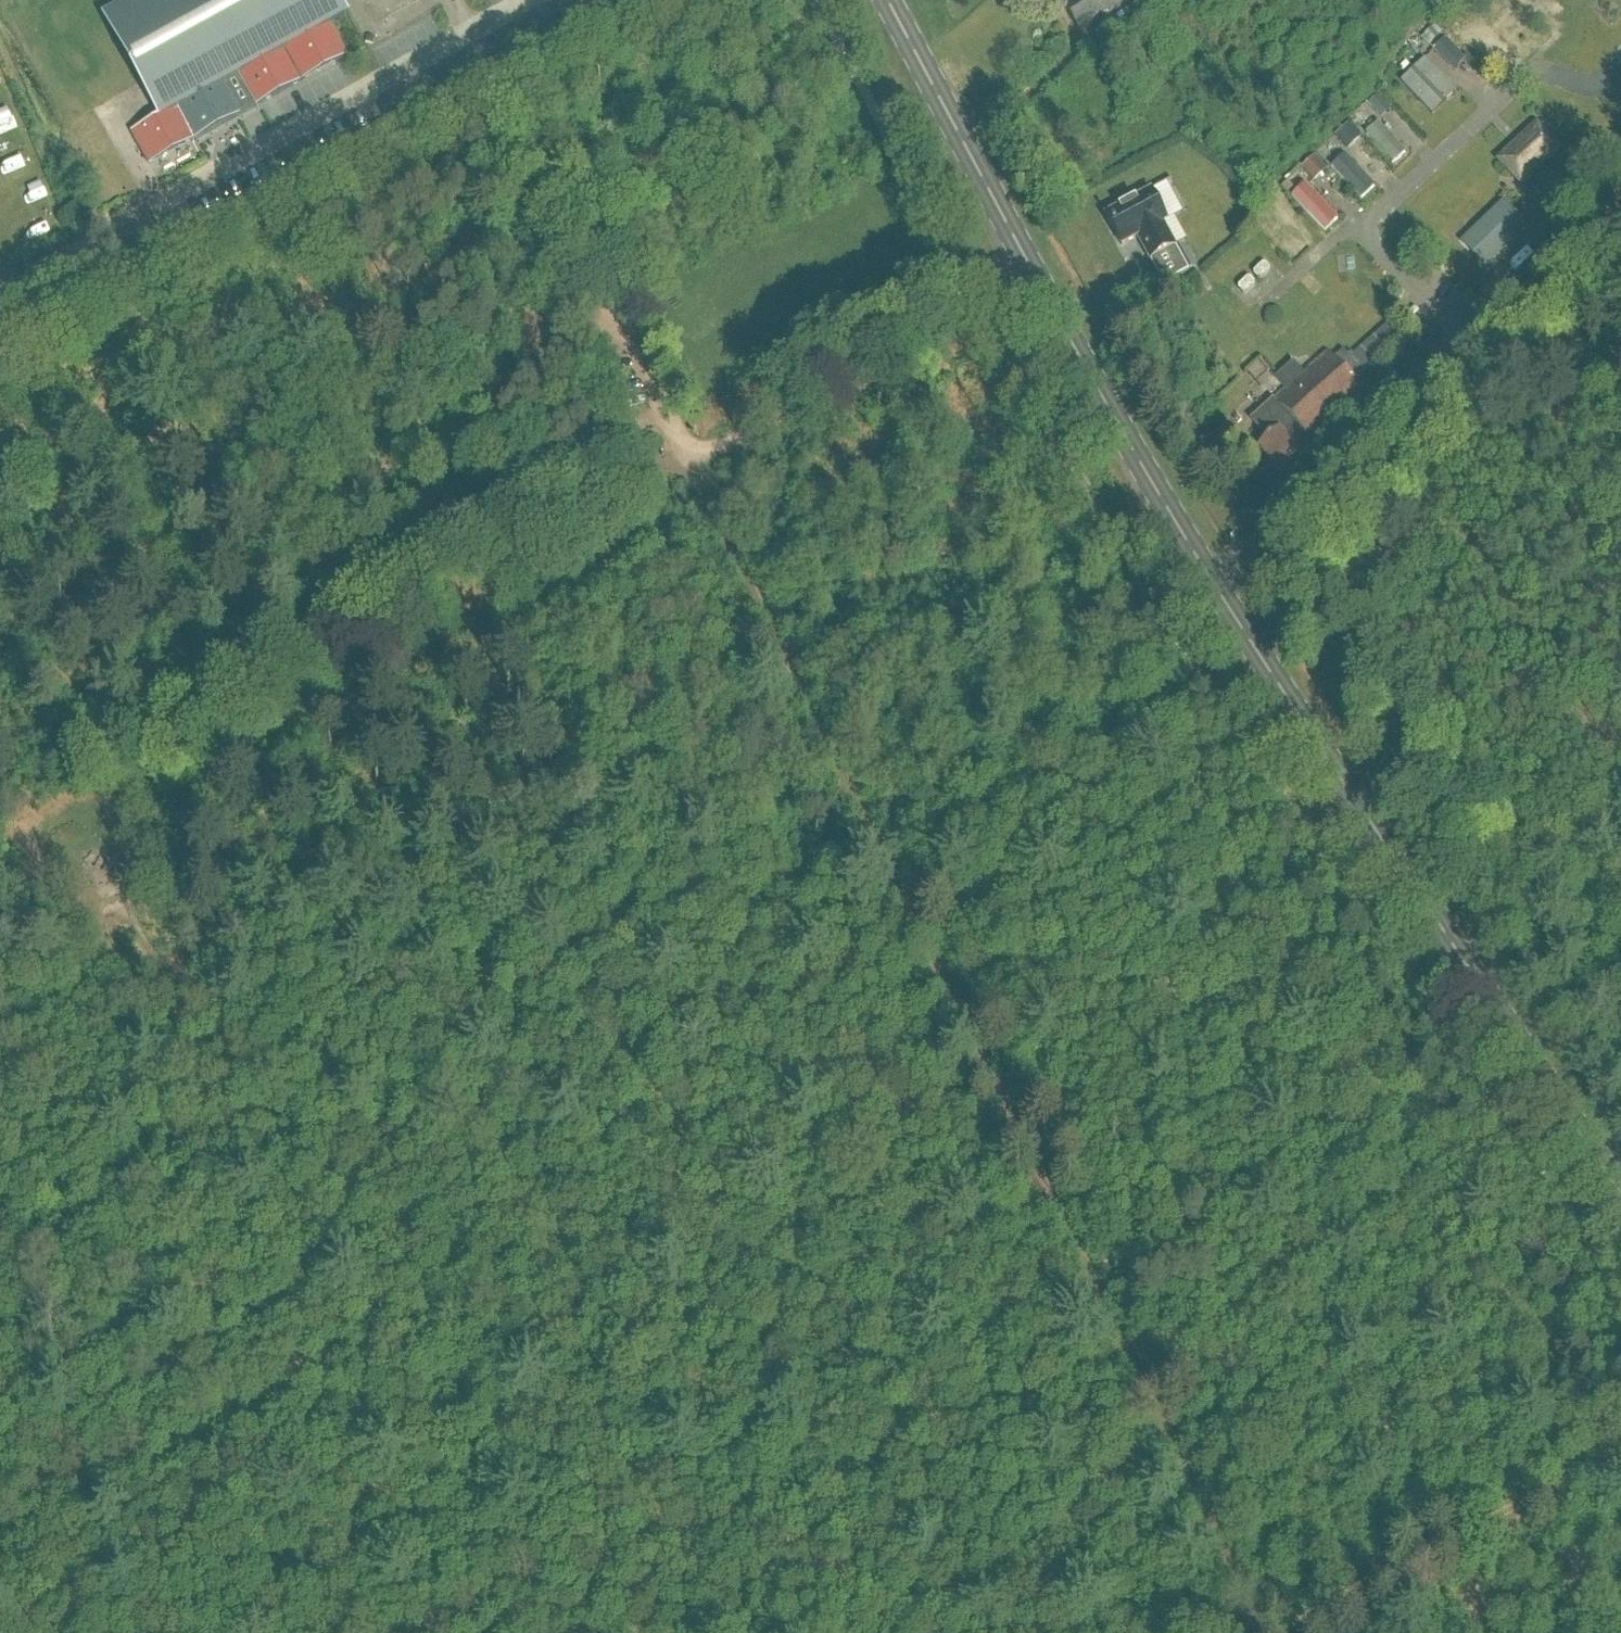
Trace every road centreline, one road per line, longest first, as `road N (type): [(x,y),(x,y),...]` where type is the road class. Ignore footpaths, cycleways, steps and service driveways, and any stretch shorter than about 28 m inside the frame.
road 1 (track): [(130,772),(151,753),(717,451),(1291,1632)]
road 2 (primary): [(1620,1198),(1230,613),(1029,266),(888,0)]
road 3 (track): [(1033,272),(717,451),(527,76),(663,0)]
road 4 (track): [(527,76),(0,367)]
road 5 (track): [(1330,1632),(1563,1510)]
road 6 (track): [(1458,348),(1620,198)]

